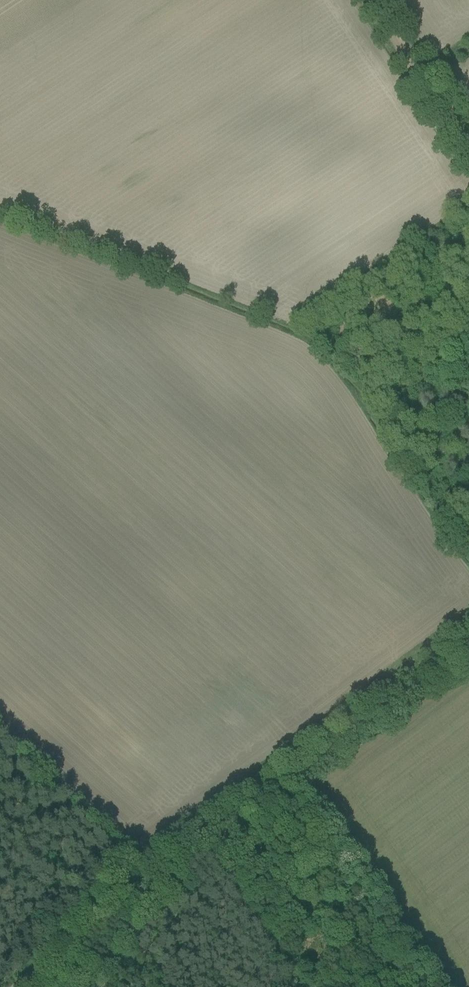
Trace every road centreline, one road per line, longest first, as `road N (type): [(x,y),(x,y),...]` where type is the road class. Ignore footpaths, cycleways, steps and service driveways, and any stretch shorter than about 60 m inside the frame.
road 1 (track): [(468,637),(153,874),(19,986)]
road 2 (track): [(468,152),(368,0)]

